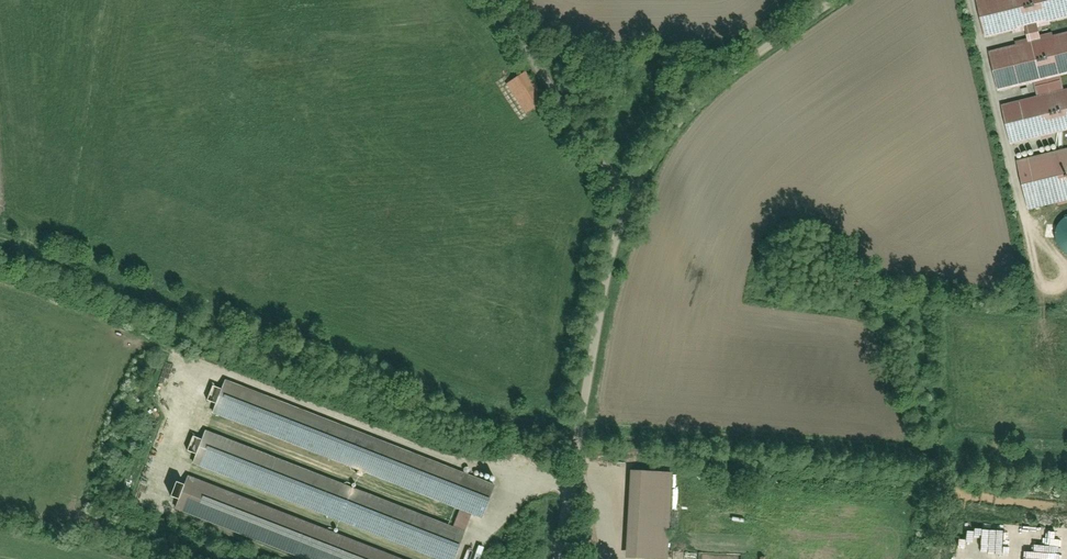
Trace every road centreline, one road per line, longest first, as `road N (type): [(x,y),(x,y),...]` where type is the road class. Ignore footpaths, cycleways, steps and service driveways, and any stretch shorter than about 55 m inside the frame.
road 1 (unclassified): [(559,558),(629,200)]
road 2 (unclassified): [(629,200),(695,107),(839,0)]
road 3 (unclassified): [(629,200),(495,0)]

